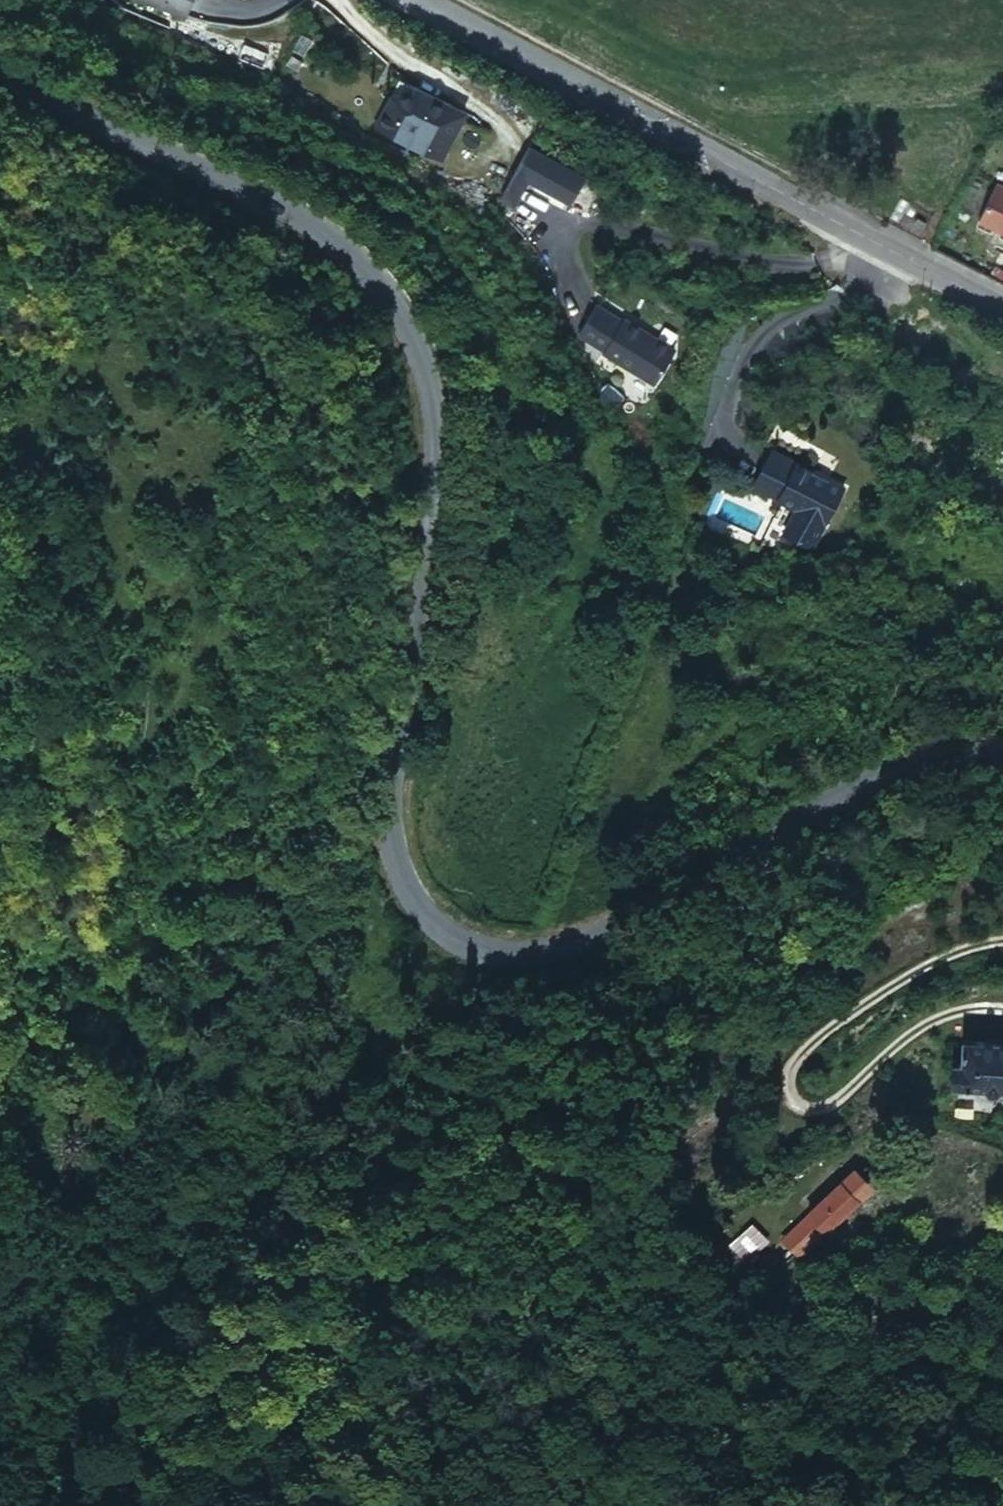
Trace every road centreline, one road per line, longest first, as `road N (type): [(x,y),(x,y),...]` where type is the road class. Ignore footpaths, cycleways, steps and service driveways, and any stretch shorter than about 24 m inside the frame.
road 1 (tertiary): [(0,71),(301,210),(364,257),(407,319),(438,411),(437,487),(392,838),(401,879),(439,925),(508,940),(584,927),(866,771),(925,751),(1002,745)]
road 2 (secondary): [(1002,311),(414,0)]

